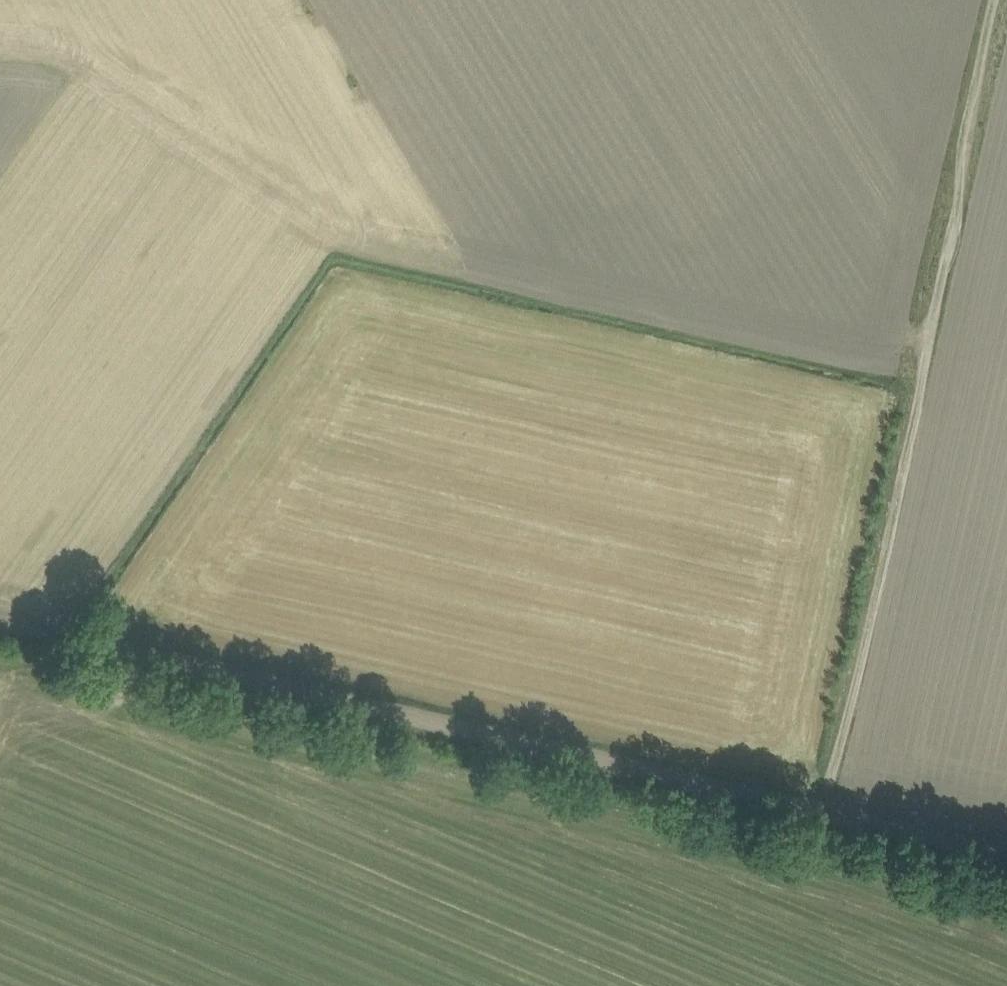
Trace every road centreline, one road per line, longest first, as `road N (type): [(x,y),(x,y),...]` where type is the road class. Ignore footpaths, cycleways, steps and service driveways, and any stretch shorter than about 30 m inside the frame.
road 1 (track): [(0,617),(1006,853)]
road 2 (track): [(829,809),(1002,0)]

